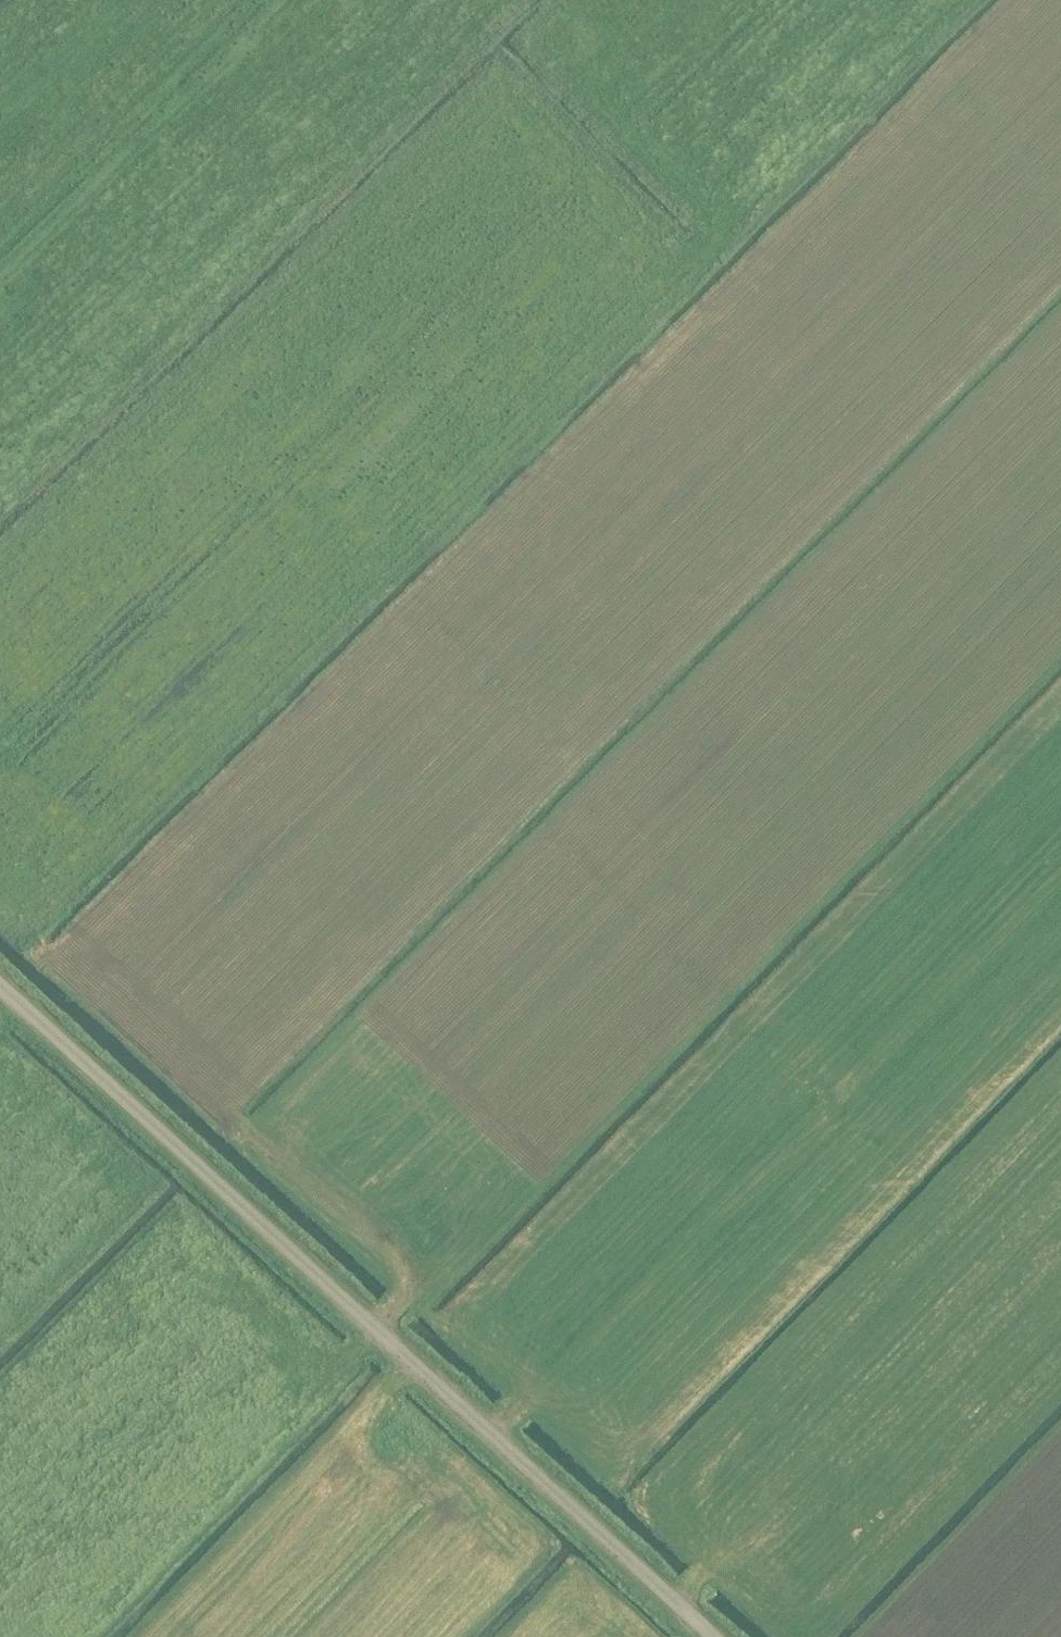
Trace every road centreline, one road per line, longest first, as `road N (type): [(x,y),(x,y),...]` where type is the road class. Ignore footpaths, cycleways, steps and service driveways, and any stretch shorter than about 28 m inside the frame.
road 1 (unclassified): [(716,1636),(0,983)]

